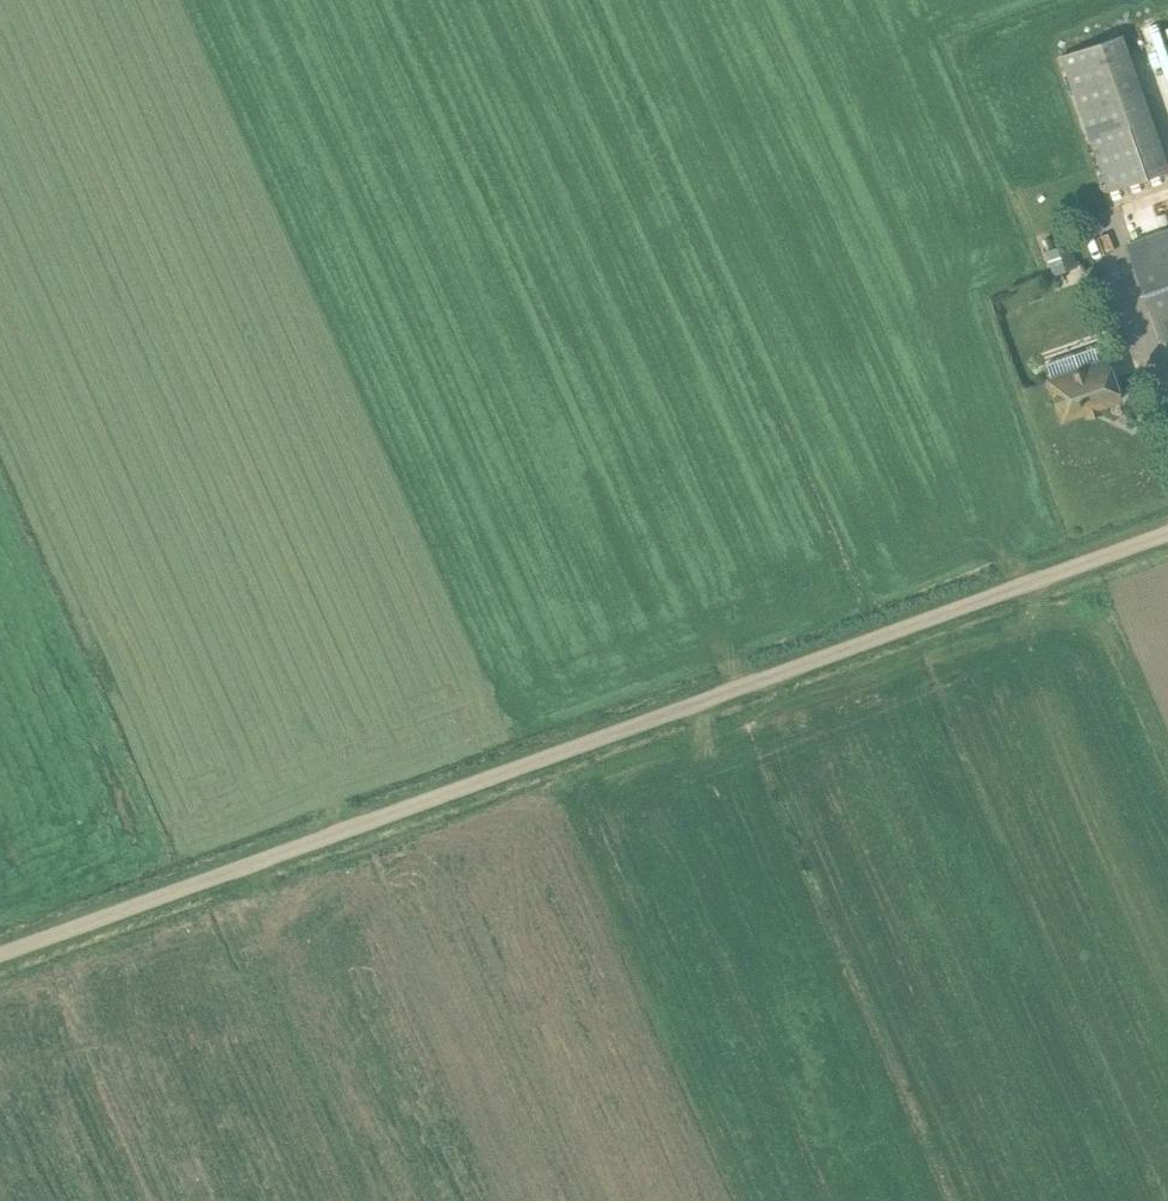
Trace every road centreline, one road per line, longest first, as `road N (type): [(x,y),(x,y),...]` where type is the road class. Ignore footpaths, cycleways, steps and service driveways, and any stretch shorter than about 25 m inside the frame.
road 1 (unclassified): [(0,955),(1167,533)]

